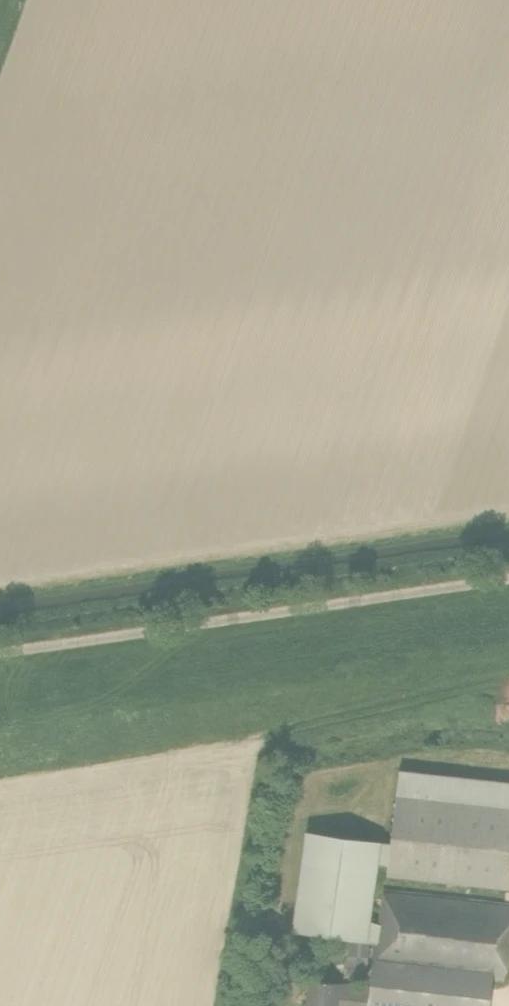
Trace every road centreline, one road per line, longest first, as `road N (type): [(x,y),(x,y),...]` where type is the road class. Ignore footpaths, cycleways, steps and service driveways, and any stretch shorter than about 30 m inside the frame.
road 1 (unclassified): [(0,653),(508,578)]

